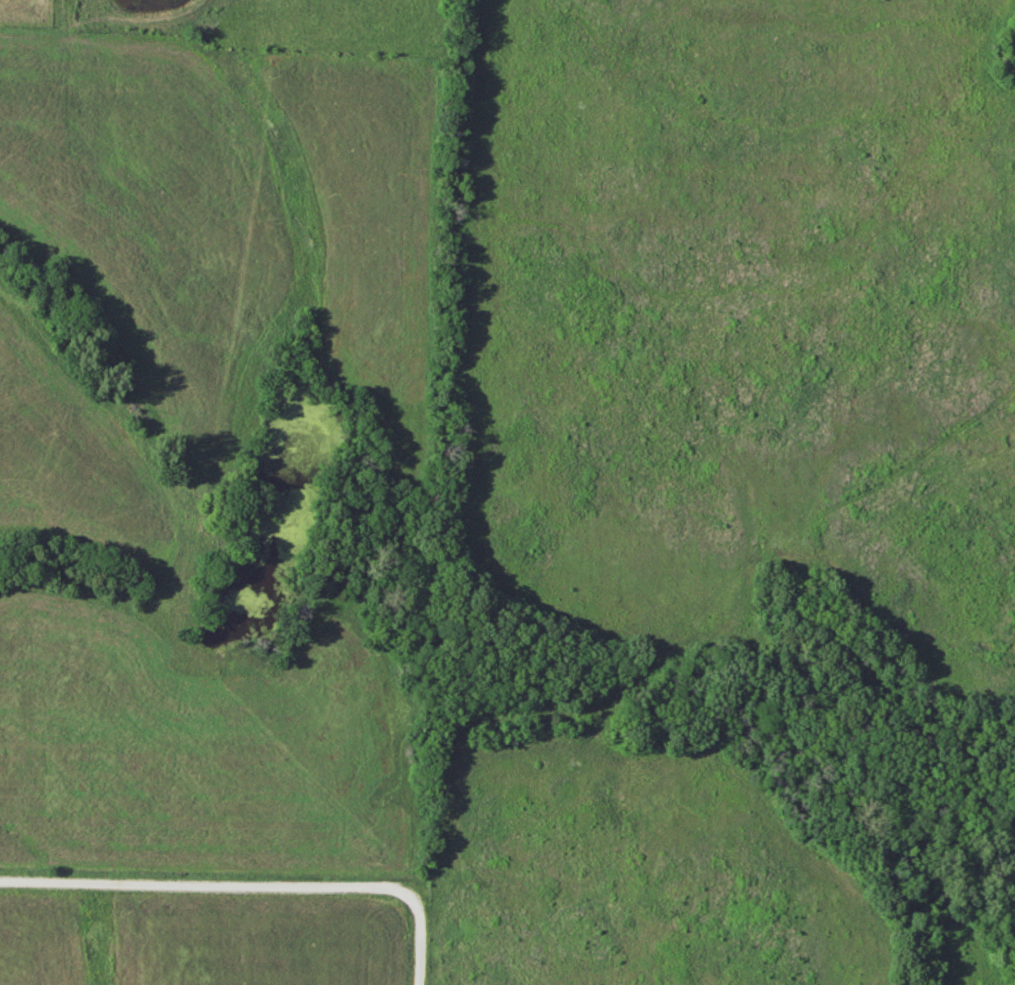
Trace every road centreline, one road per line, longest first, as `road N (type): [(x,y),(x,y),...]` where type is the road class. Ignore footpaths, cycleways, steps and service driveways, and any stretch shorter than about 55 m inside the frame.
road 1 (residential): [(0,884),(393,888),(419,915),(418,984)]

